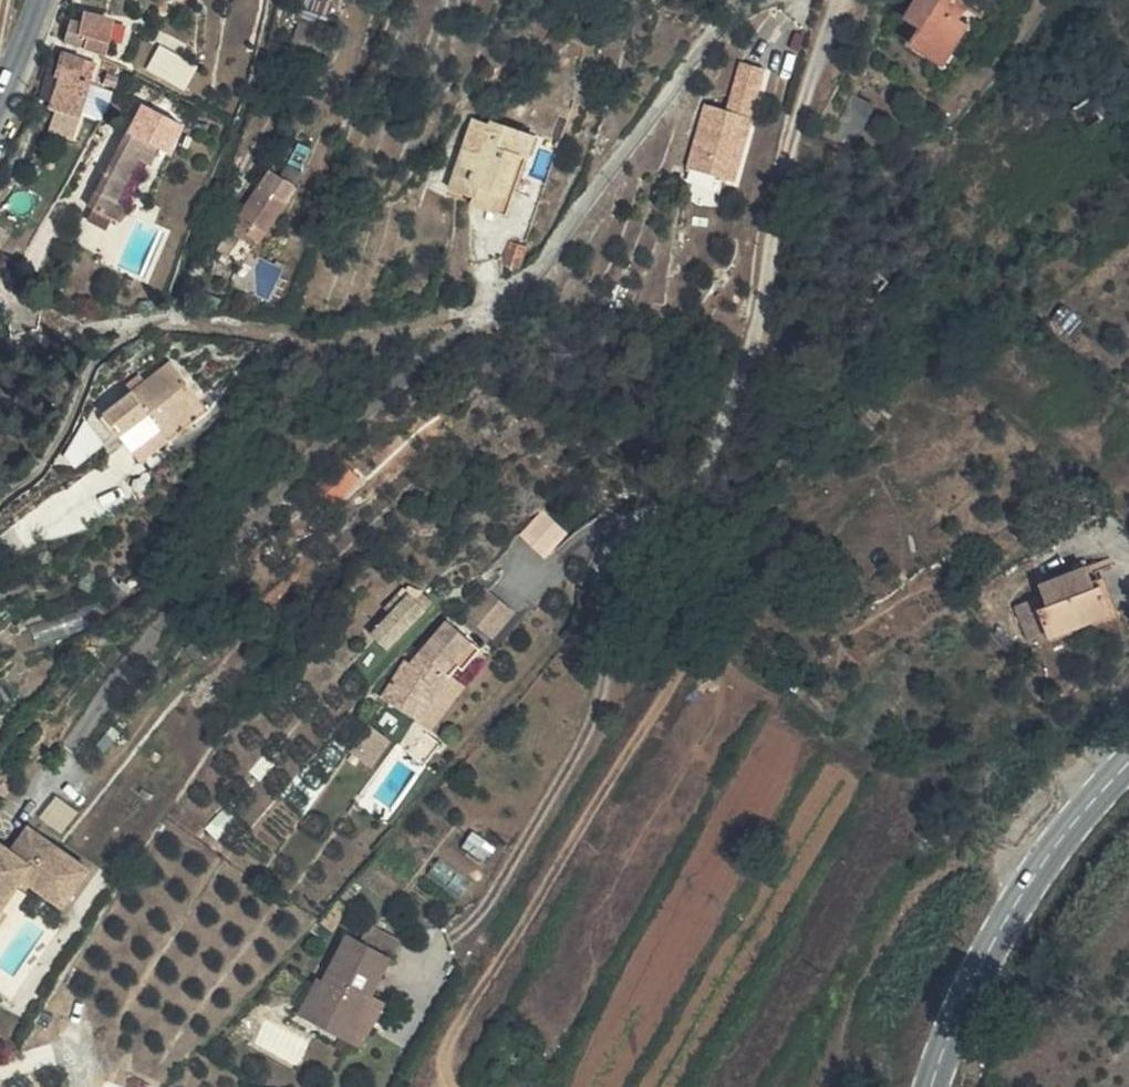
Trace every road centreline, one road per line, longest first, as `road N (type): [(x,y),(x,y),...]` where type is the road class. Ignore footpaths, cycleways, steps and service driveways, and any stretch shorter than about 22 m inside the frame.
road 1 (residential): [(460,942),(554,805),(603,705),(637,589),(759,342),(792,133),(838,0)]
road 2 (residential): [(760,0),(697,50),(538,271),(496,304)]
road 3 (secondary): [(1128,766),(1024,897),(968,991),(931,1086)]
road 4 (track): [(0,503),(61,442),(88,368),(146,324)]

